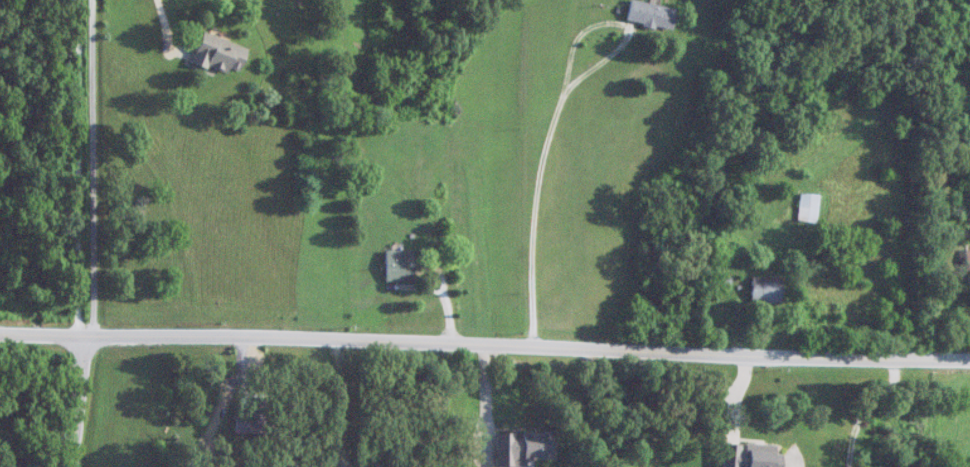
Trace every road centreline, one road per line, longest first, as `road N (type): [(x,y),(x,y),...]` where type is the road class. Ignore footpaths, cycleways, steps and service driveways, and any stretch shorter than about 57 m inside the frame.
road 1 (residential): [(969,352),(0,329)]
road 2 (residential): [(93,336),(91,0)]
road 3 (residential): [(78,336),(76,56)]
road 4 (residential): [(78,336),(81,466)]

